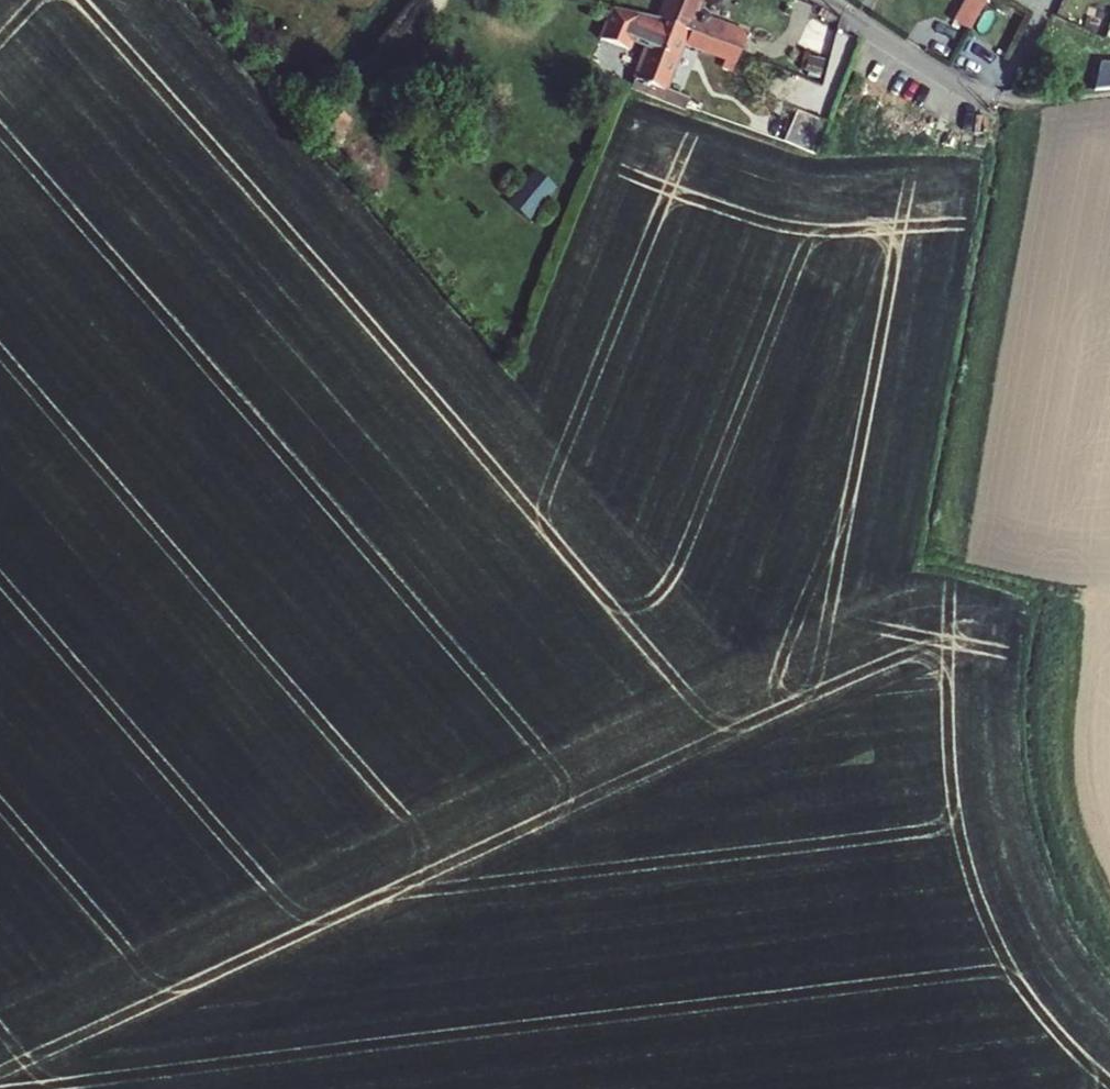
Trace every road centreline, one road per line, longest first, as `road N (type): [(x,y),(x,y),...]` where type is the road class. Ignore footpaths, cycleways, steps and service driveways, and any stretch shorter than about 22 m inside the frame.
road 1 (residential): [(1004,100),(951,79),(828,0)]

